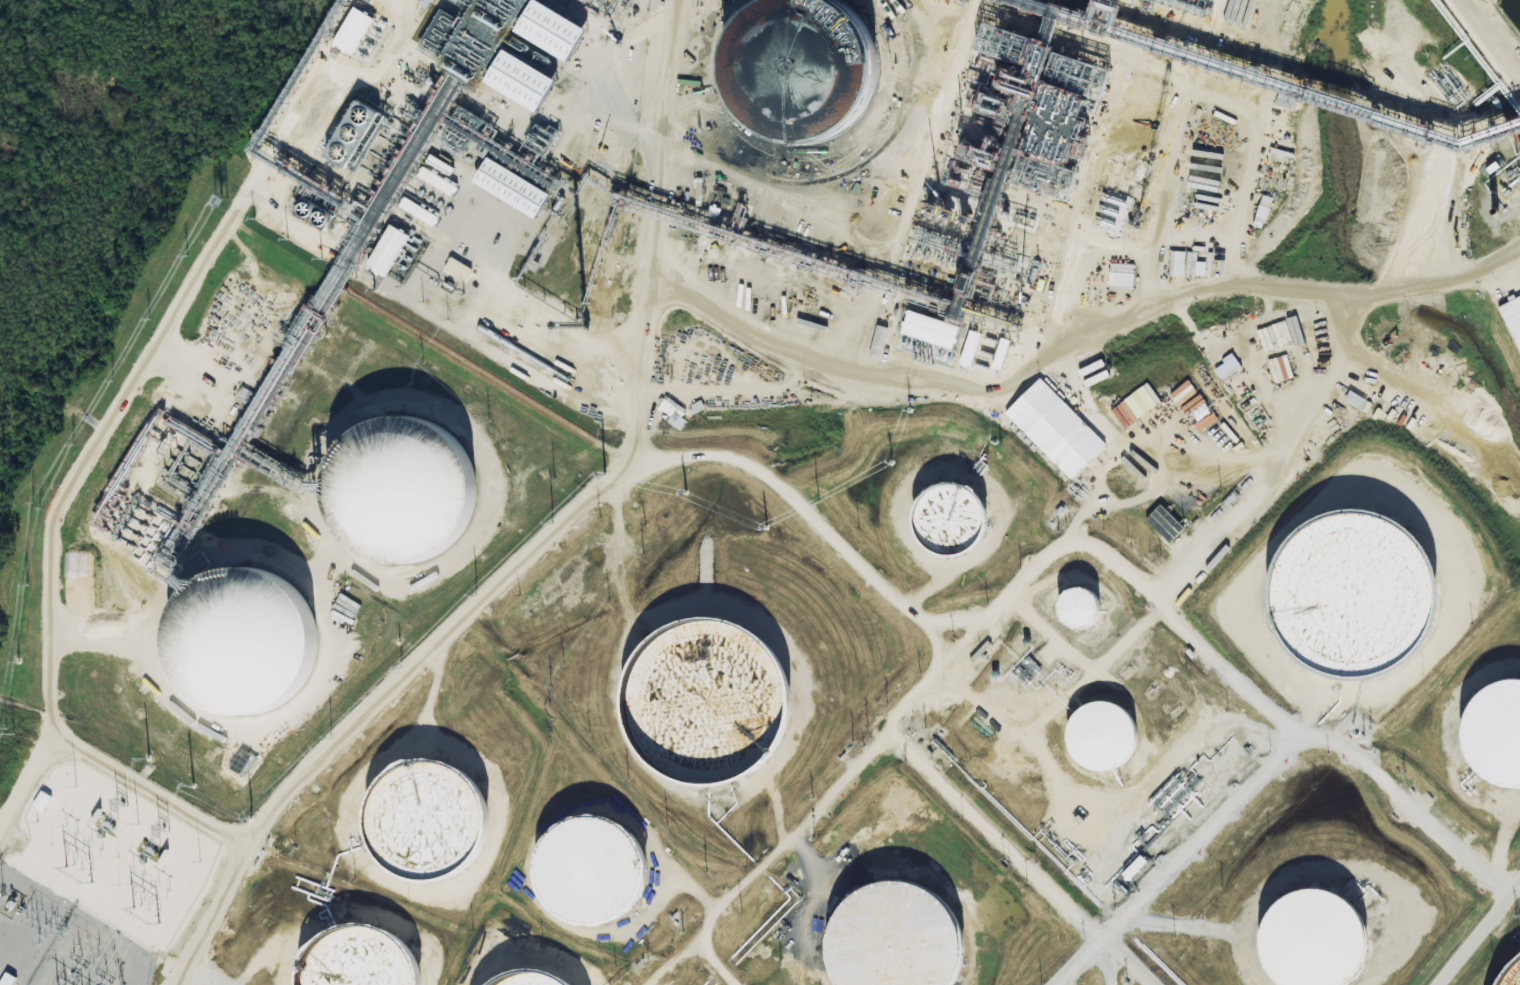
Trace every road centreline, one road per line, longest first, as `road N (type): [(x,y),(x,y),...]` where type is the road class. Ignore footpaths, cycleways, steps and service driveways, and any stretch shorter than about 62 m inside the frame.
road 1 (residential): [(1439,984),(1519,886)]

